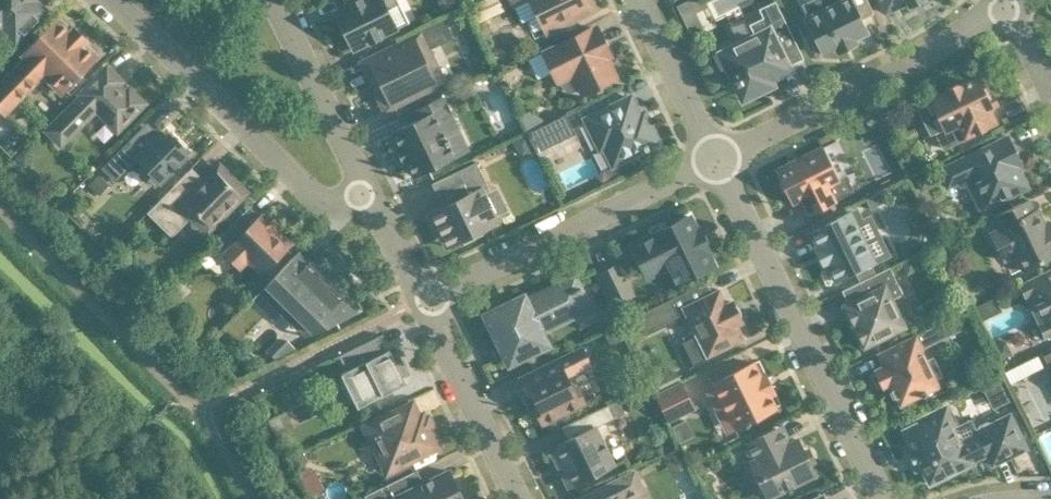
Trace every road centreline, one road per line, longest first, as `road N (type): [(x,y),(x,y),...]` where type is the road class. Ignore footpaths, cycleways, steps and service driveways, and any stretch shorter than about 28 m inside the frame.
road 1 (residential): [(886,498),(716,162)]
road 2 (residential): [(367,196),(319,197),(116,0)]
road 3 (residential): [(716,162),(1003,12)]
road 4 (residential): [(424,299),(716,162)]
road 5 (residential): [(522,498),(424,299)]
road 6 (residential): [(367,196),(274,0)]
road 7 (residential): [(716,162),(638,0)]

